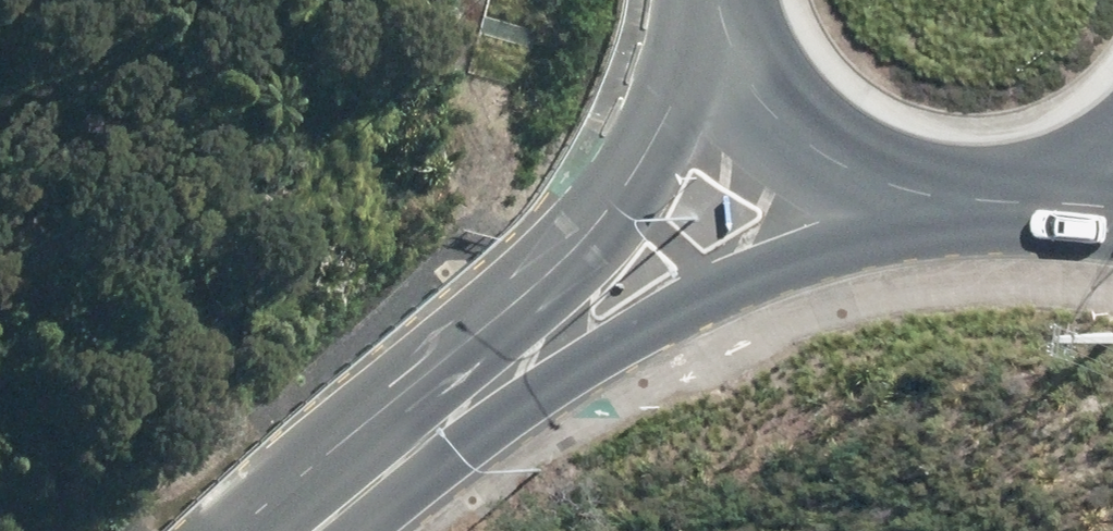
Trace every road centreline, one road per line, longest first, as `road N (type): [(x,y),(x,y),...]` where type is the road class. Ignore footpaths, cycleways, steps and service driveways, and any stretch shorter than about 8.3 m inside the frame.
road 1 (secondary): [(872,173),(618,327),(444,419)]
road 2 (secondary): [(444,419),(538,276),(748,65)]
road 3 (primary): [(1112,149),(1037,184),(954,192),(872,173)]
road 4 (secondary): [(303,530),(444,419)]
road 5 (primary): [(872,173),(801,129),(748,65)]

